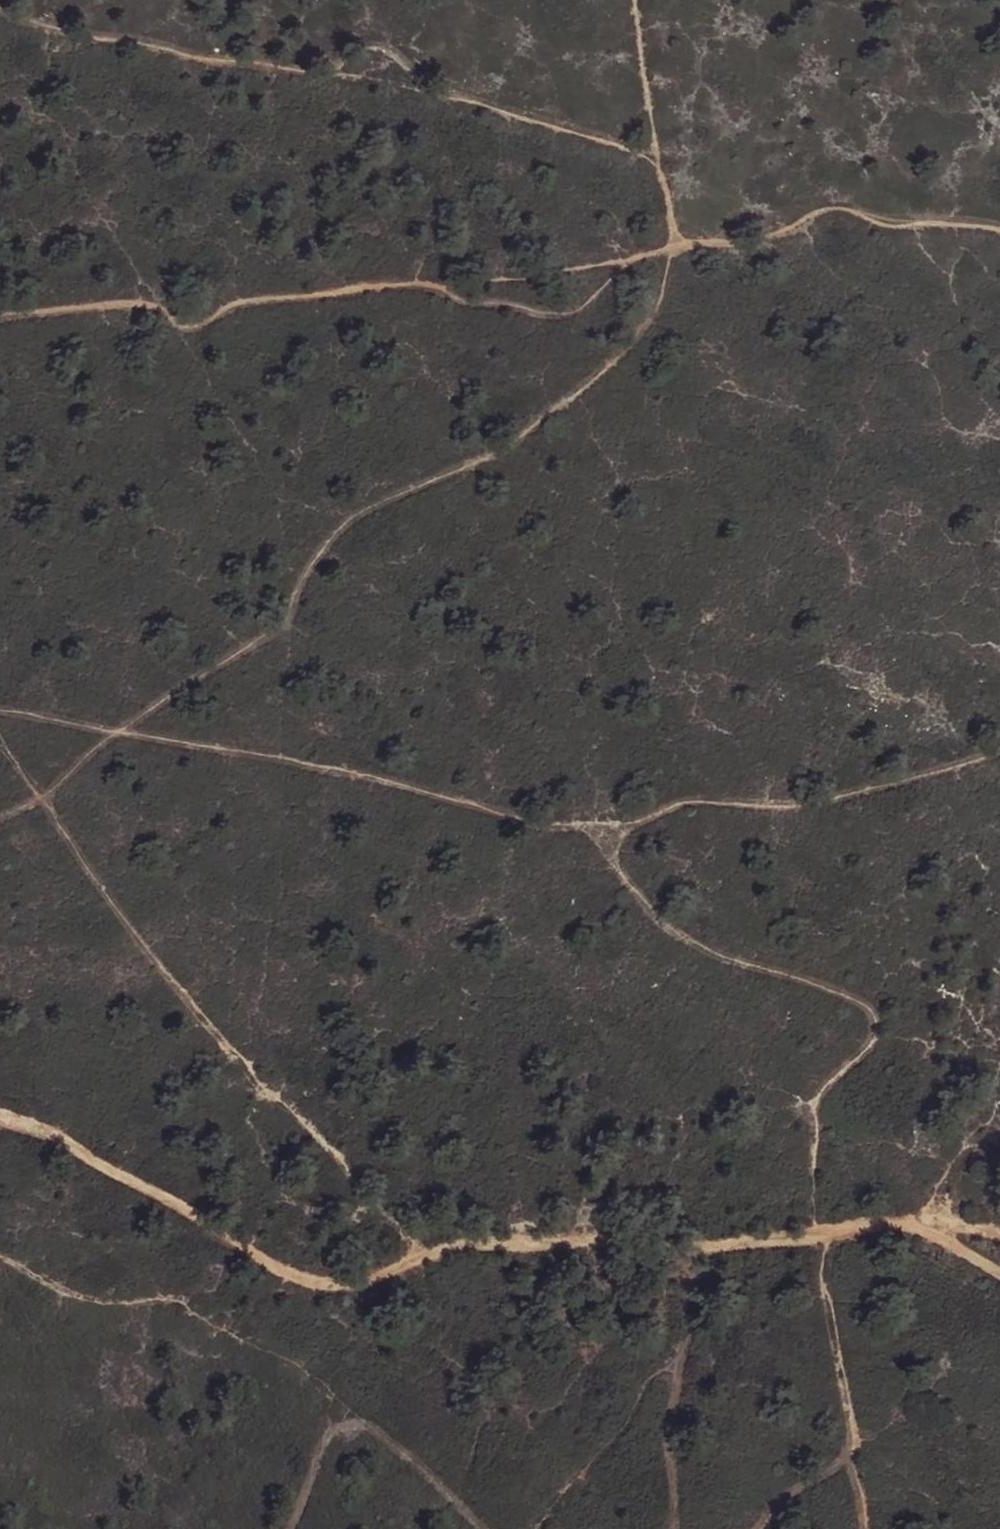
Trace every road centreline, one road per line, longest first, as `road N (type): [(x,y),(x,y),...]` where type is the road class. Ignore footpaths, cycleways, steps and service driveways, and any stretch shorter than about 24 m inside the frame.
road 1 (track): [(426,1238),(365,1281),(287,1276),(114,1165),(0,1111)]
road 2 (track): [(999,231),(889,226),(839,210),(675,249)]

